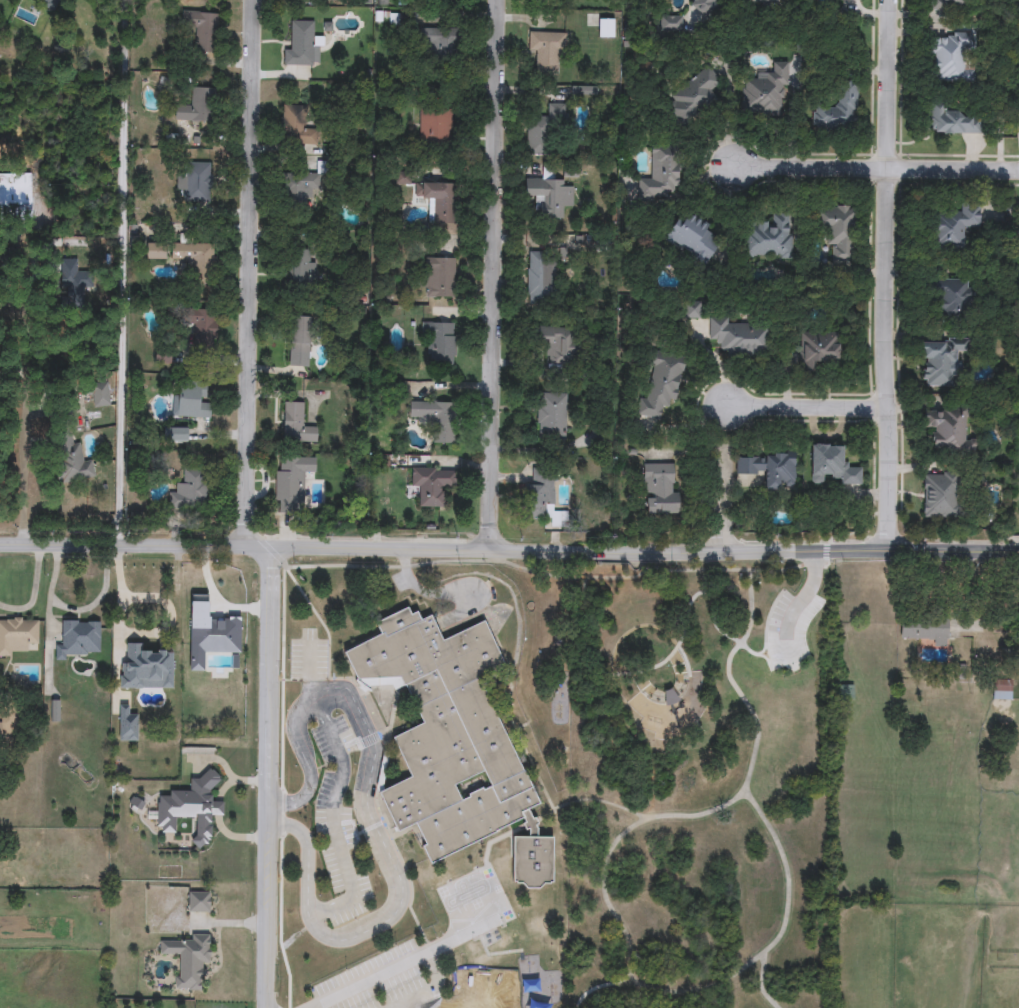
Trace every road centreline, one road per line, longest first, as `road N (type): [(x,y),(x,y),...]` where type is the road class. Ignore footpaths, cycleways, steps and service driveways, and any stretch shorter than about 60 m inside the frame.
road 1 (tertiary): [(0,544),(625,553),(1018,547)]
road 2 (residential): [(492,552),(501,0)]
road 3 (residential): [(894,550),(886,169),(894,0)]
road 4 (residential): [(257,0),(247,549)]
road 5 (residential): [(118,547),(123,0)]
road 6 (residential): [(272,550),(268,1007)]
road 7 (residential): [(889,406),(726,405)]
road 8 (residential): [(886,169),(732,170)]
road 9 (residential): [(1018,169),(886,169)]

